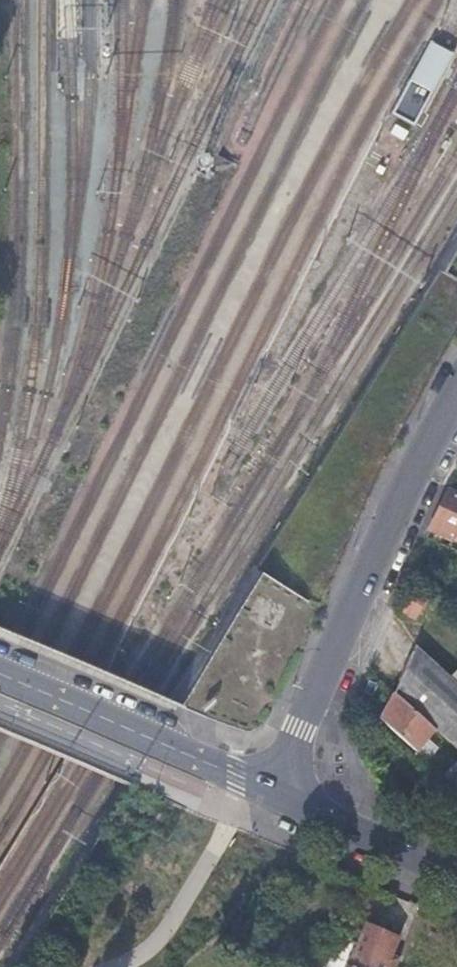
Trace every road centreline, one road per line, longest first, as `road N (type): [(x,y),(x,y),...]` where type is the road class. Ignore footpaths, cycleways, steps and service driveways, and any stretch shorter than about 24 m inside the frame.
road 1 (tertiary): [(264,793),(456,393)]
road 2 (secondary): [(0,677),(264,793)]
road 3 (secondary): [(264,793),(456,877)]

